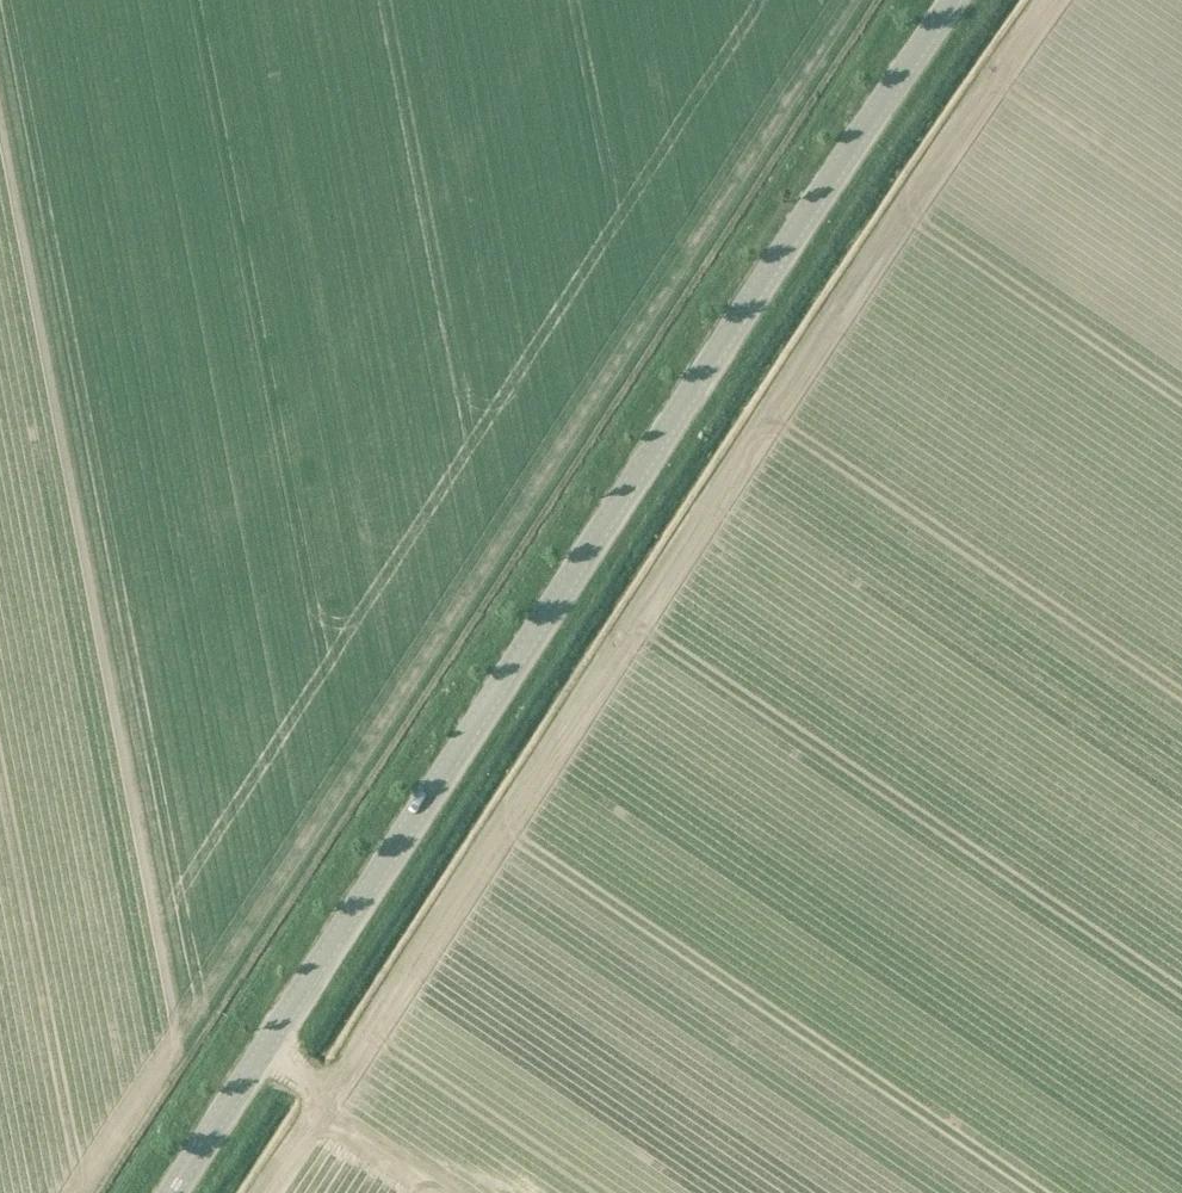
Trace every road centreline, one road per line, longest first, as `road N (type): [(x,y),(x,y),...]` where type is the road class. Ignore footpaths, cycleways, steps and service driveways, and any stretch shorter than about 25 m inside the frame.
road 1 (tertiary): [(172,1192),(955,0)]

